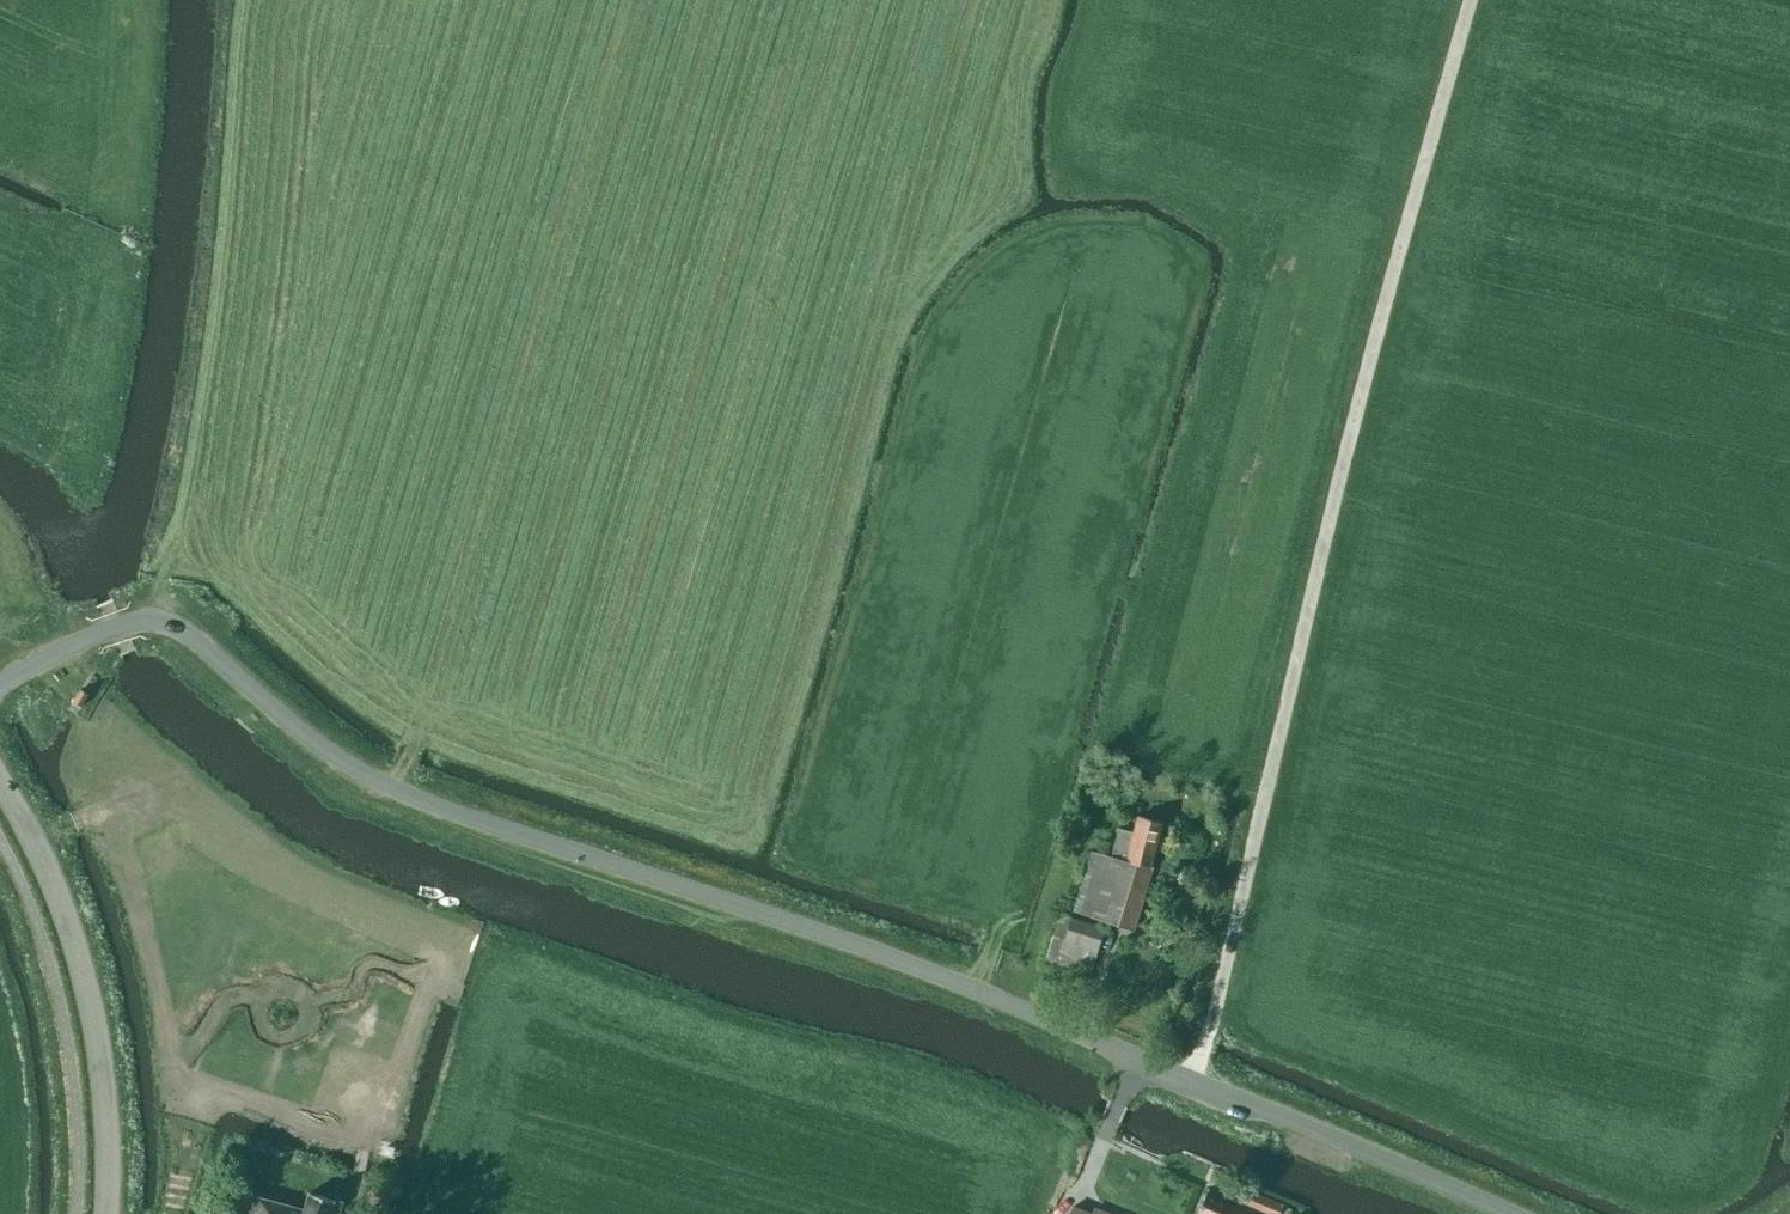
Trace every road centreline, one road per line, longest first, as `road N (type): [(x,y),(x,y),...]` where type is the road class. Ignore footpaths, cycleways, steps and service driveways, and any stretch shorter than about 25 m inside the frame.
road 1 (unclassified): [(1509,1213),(1072,1026),(426,802),(317,742),(172,625),(122,625),(0,686)]
road 2 (track): [(1190,1080),(1373,347),(1470,0)]
road 3 (tertiary): [(112,1213),(107,1067),(90,982),(72,922),(0,797)]

